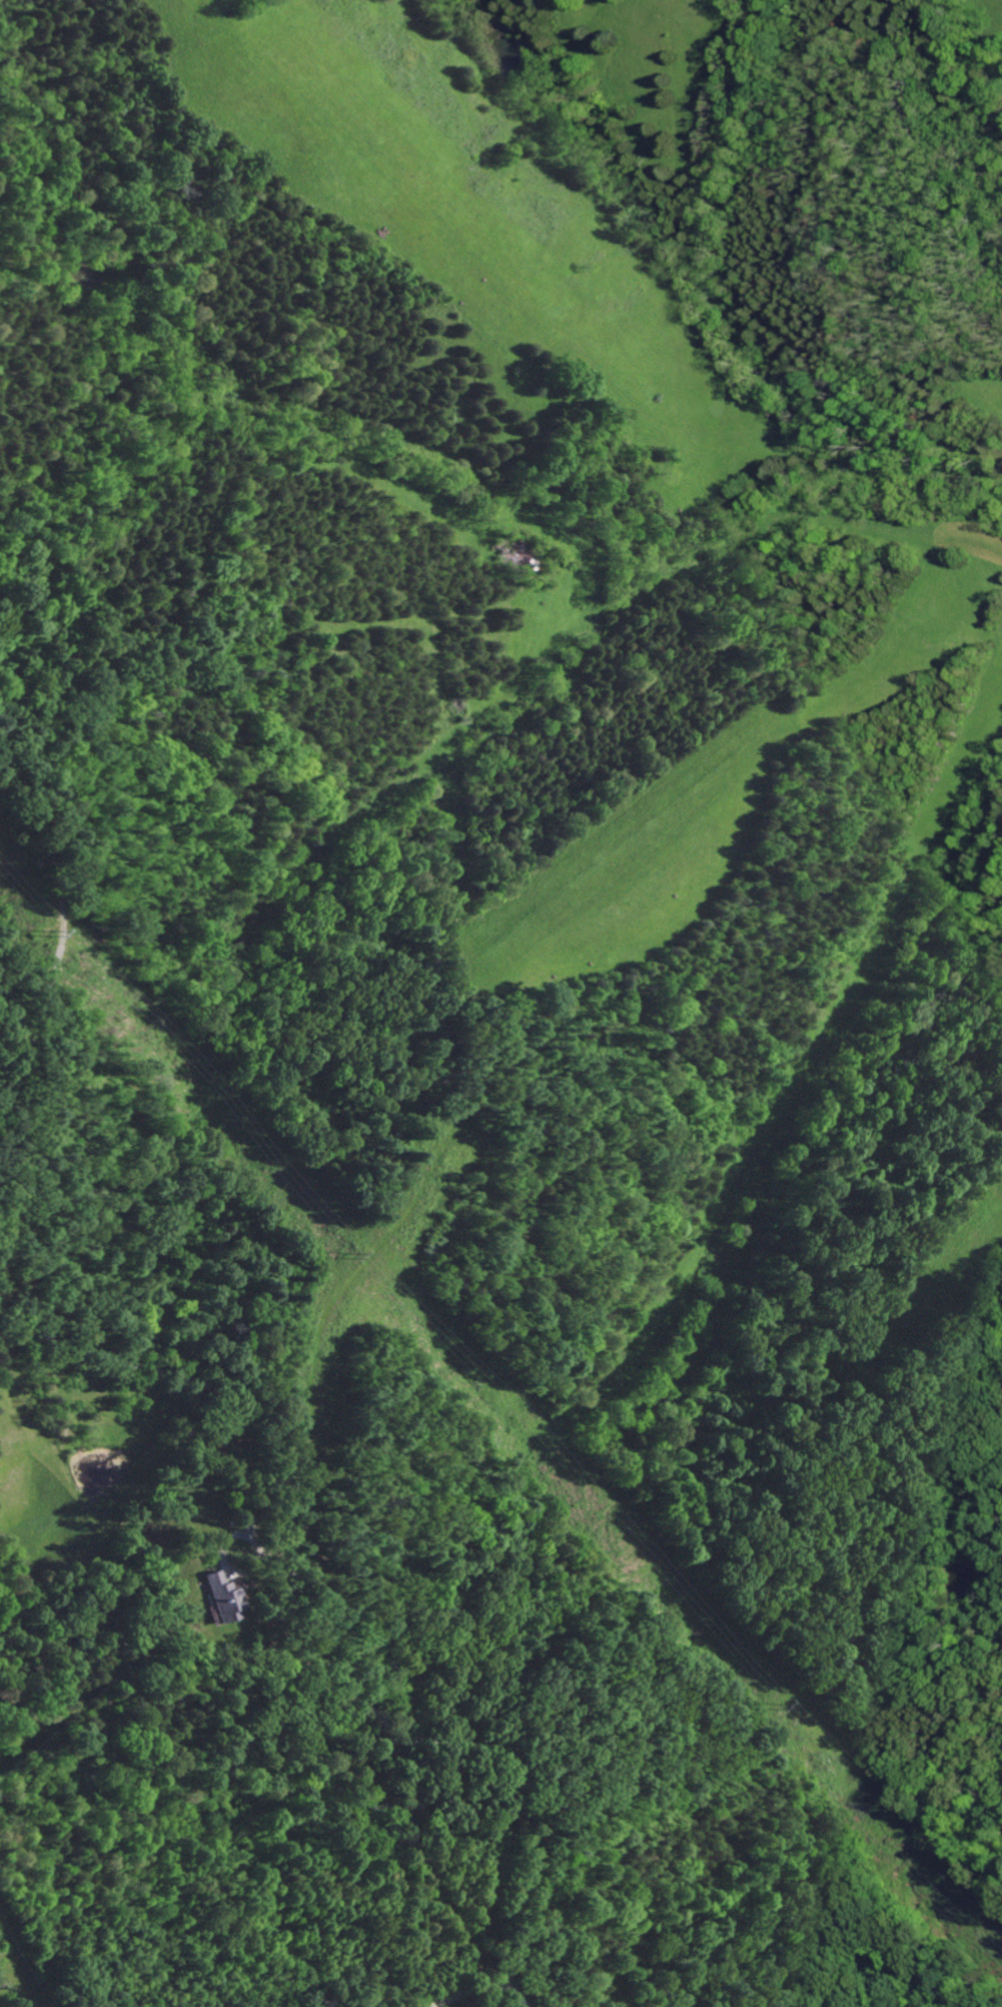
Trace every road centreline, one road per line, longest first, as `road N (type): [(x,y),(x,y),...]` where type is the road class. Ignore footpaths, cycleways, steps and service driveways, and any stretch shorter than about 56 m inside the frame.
road 1 (residential): [(0,1350),(195,1376),(244,1410),(315,1659),(357,1720),(489,1751),(543,1796),(513,1926),(509,1981),(530,2006)]
road 2 (residential): [(0,777),(36,809),(59,892),(31,1038),(0,1117)]

